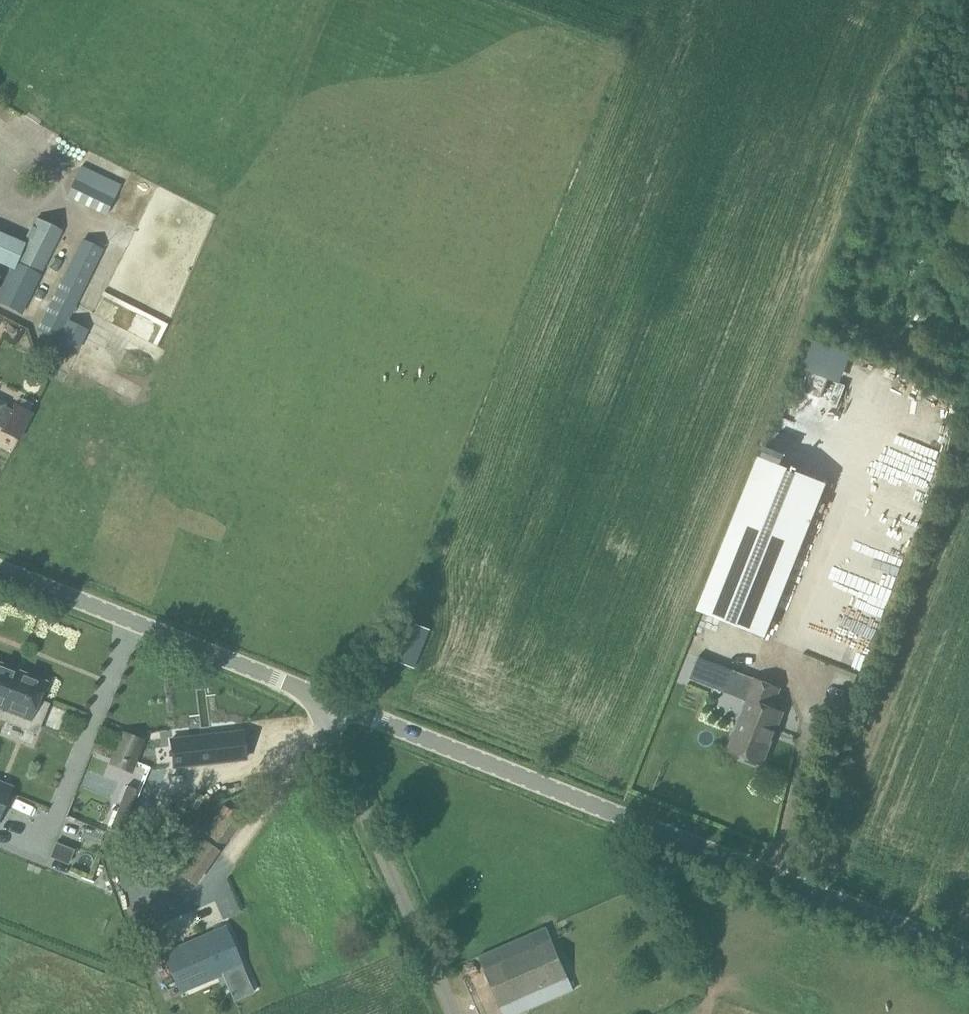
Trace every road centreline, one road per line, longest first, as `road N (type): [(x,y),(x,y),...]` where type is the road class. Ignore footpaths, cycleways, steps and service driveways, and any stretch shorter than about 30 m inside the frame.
road 1 (tertiary): [(968,953),(322,698)]
road 2 (tertiary): [(322,698),(0,571)]
road 3 (unclassified): [(460,1013),(322,698)]

